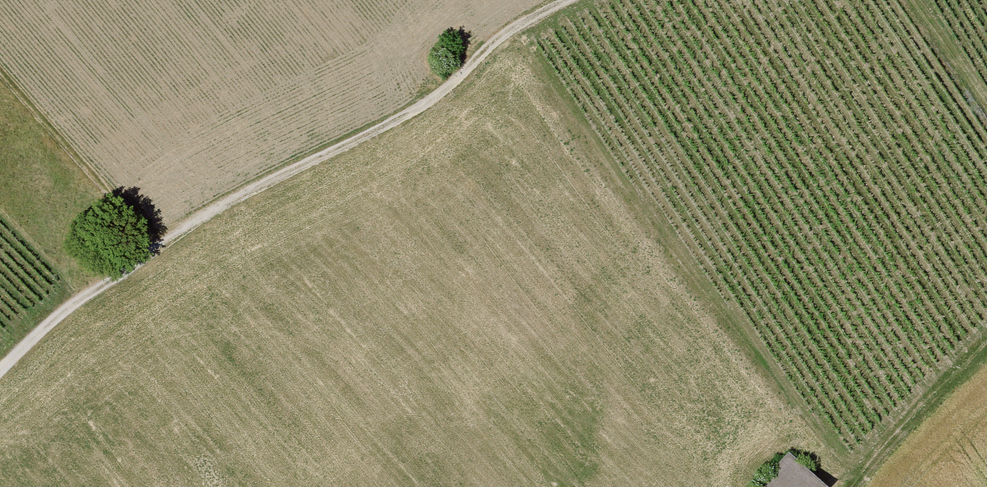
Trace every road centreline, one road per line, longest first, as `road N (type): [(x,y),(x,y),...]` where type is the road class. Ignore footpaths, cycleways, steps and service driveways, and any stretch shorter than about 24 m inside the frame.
road 1 (track): [(151,240),(404,112),(570,0)]
road 2 (track): [(151,240),(0,70)]
road 3 (track): [(986,343),(841,486)]
road 4 (track): [(0,373),(28,338),(151,240)]

